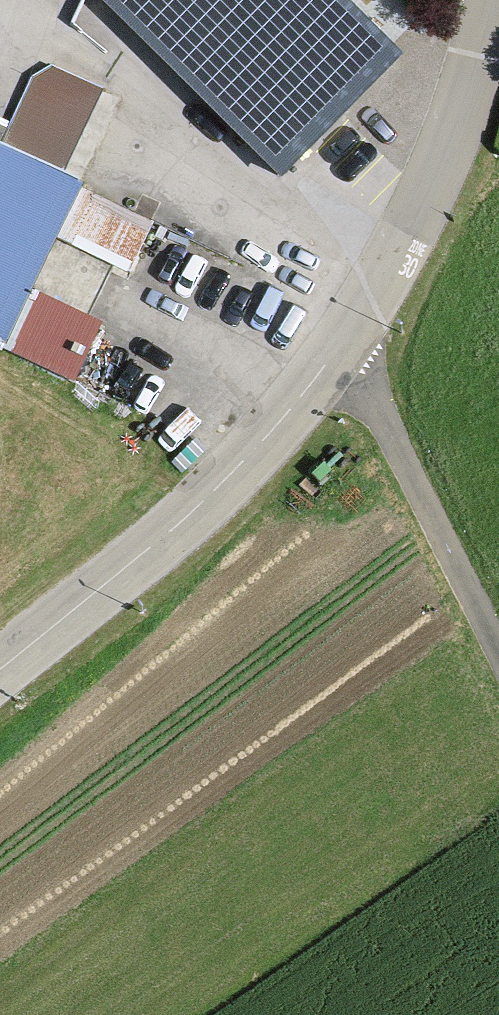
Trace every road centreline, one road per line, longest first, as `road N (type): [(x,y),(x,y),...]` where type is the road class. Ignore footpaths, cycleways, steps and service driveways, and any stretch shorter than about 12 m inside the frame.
road 1 (tertiary): [(0,673),(182,529),(323,383),(447,157),(495,0)]
road 2 (track): [(342,352),(498,662)]

